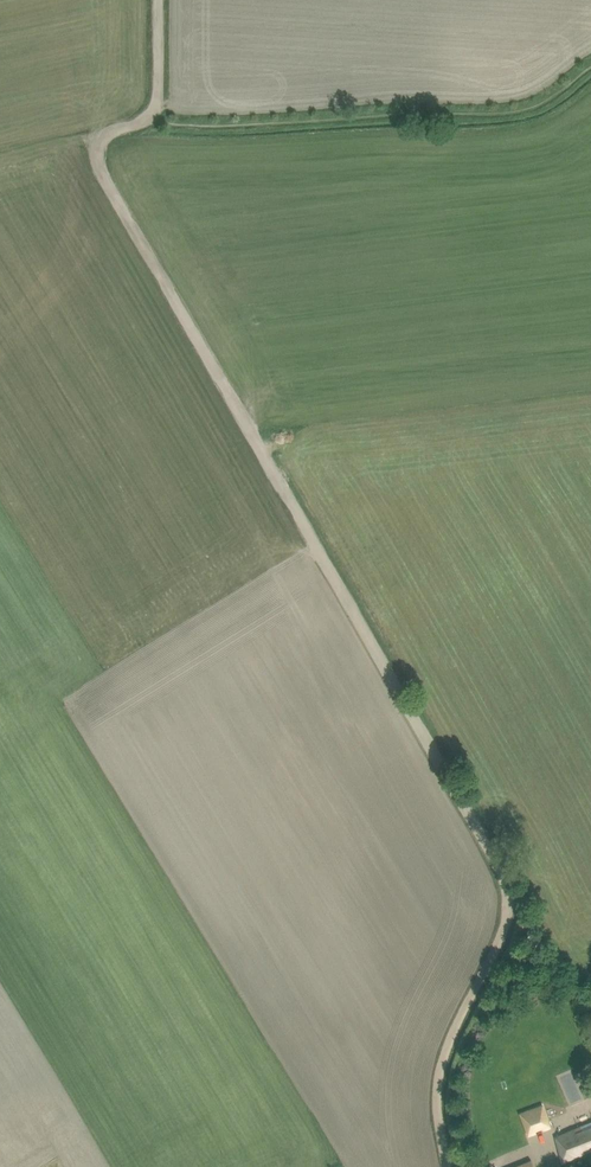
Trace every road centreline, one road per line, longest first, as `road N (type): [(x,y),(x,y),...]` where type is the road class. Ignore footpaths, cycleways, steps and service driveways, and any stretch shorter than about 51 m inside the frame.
road 1 (track): [(449,1166),(438,1102),(449,1039),(498,951),(510,892),(100,174),(95,150),(109,130),(148,123)]
road 2 (track): [(590,64),(531,103),(251,125),(148,123)]
road 3 (track): [(148,123),(157,105),(159,0)]

